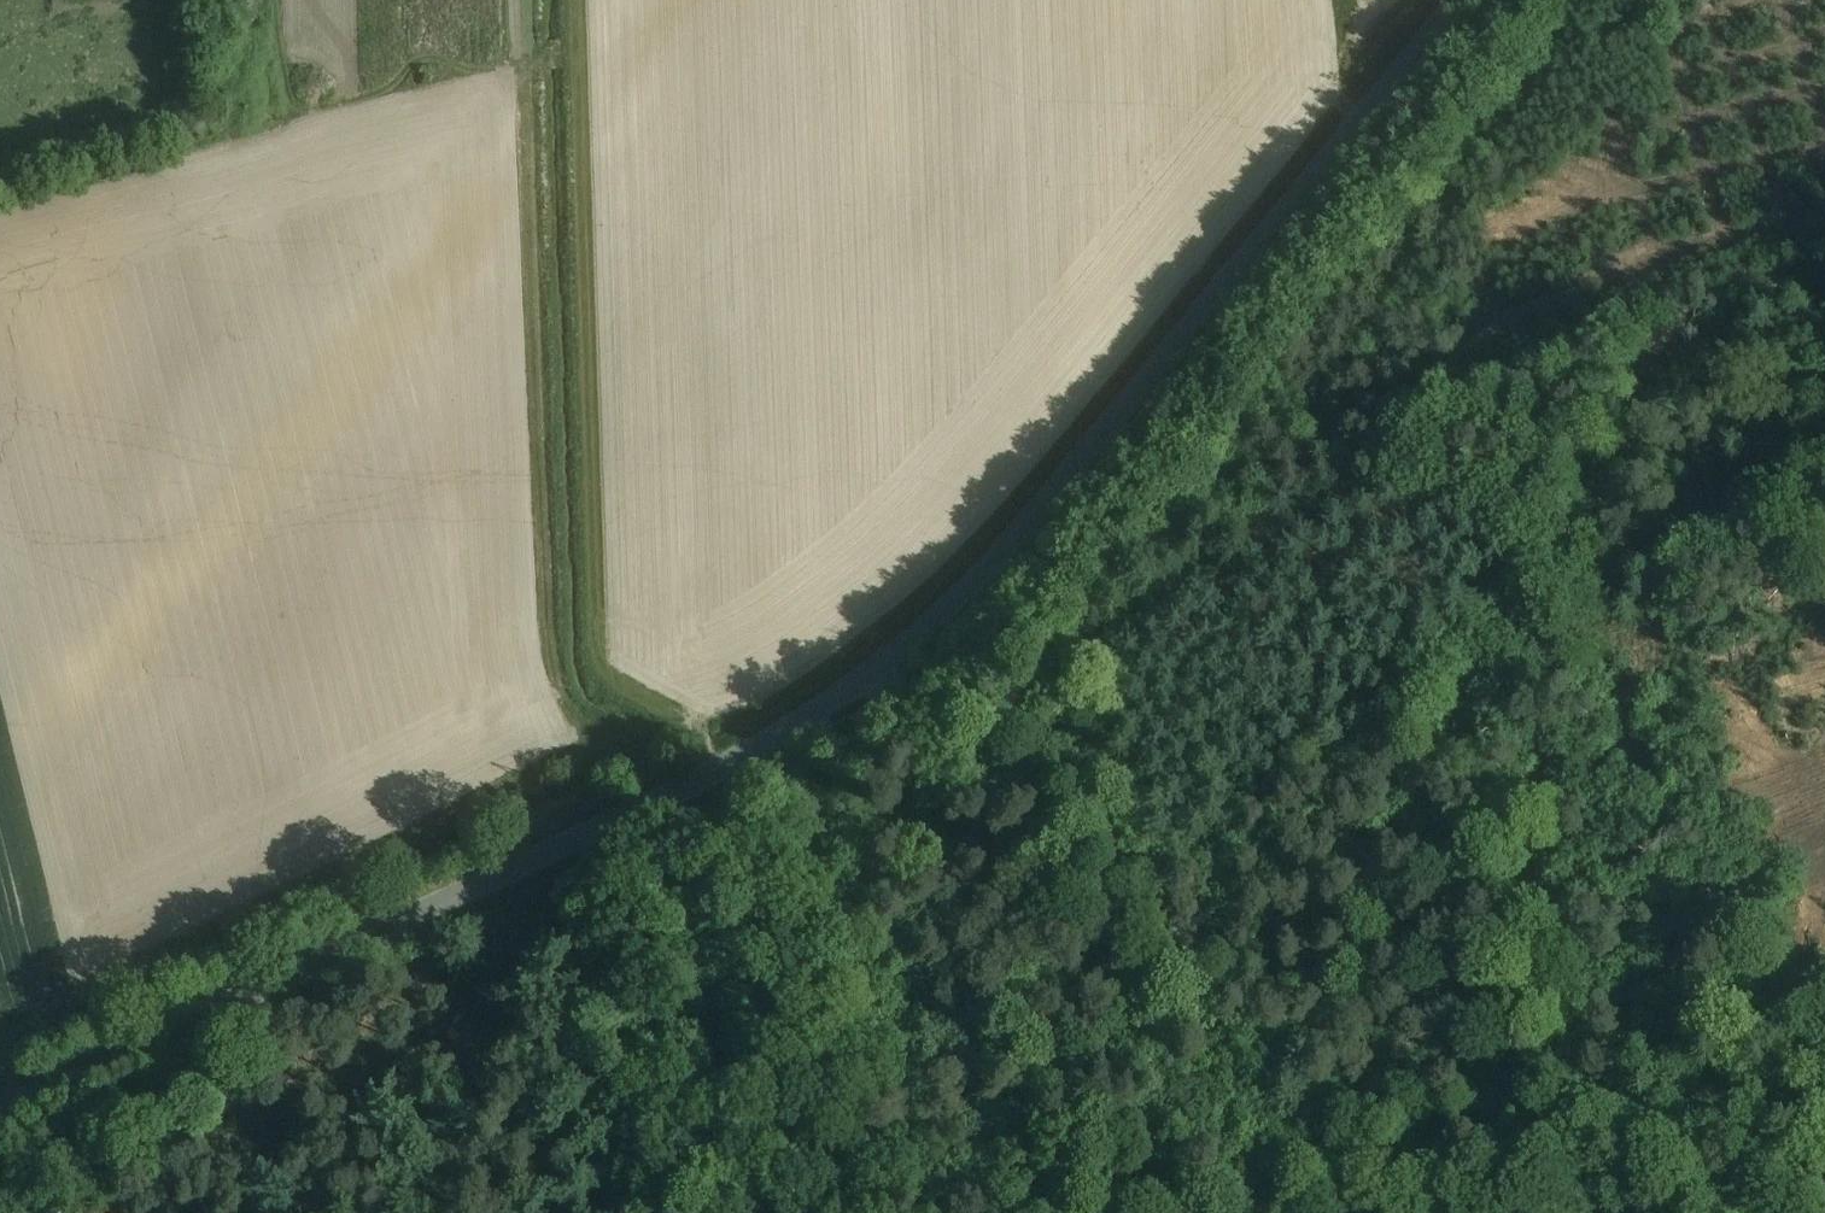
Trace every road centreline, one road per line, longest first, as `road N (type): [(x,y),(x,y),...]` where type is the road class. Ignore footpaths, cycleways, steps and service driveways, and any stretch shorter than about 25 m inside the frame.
road 1 (unclassified): [(0,1107),(708,775),(871,675),(977,577),(1077,468),(1459,0)]
road 2 (track): [(871,675),(908,757),(937,867),(980,922),(1034,947),(1083,952),(1317,916),(1388,934),(1421,954),(1506,1049),(1621,1212)]

